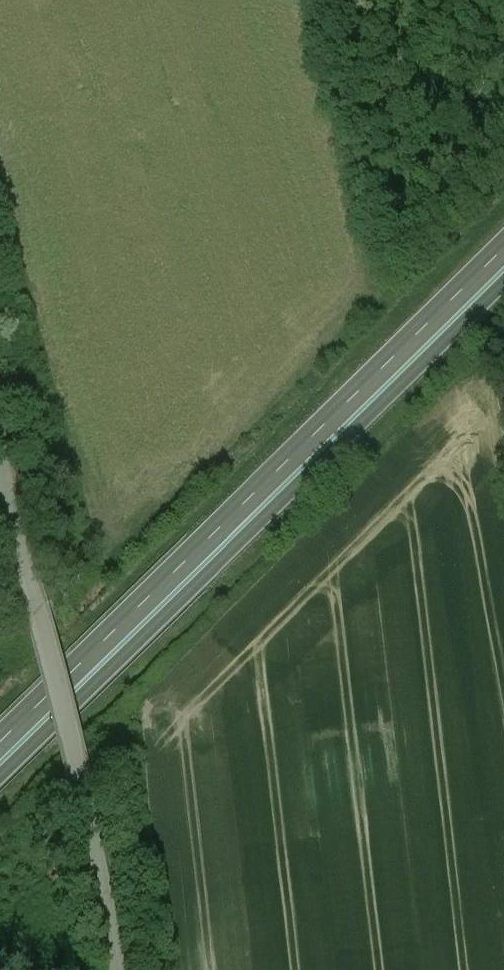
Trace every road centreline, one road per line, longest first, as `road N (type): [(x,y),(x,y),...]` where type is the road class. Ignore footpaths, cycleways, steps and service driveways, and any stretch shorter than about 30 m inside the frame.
road 1 (trunk): [(0,777),(503,293)]
road 2 (trunk): [(503,256),(0,739)]
road 3 (unclassified): [(111,969),(82,803),(0,454)]

